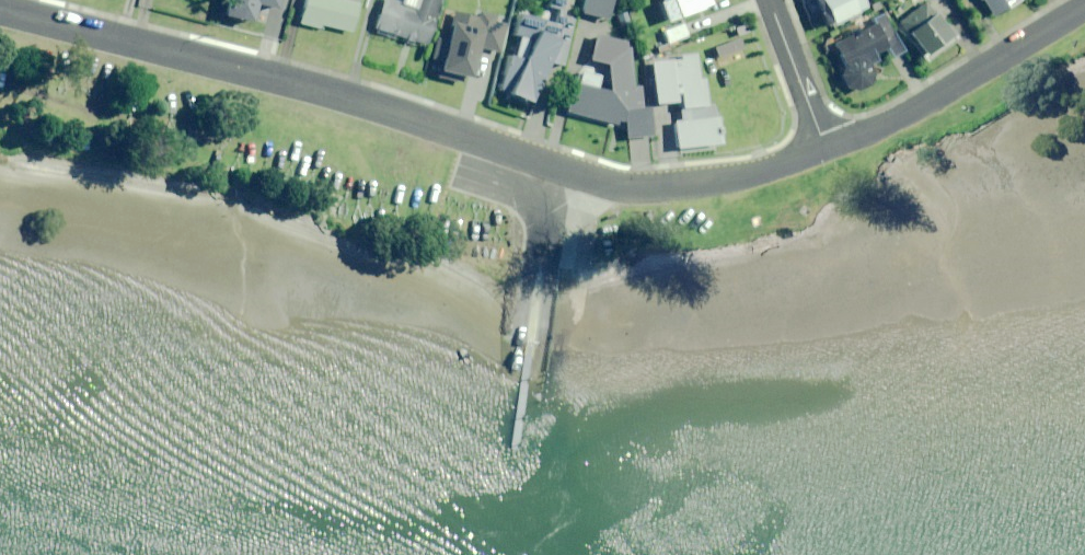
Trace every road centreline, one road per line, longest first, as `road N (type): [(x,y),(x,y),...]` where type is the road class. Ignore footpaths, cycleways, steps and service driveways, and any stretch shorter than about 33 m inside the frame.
road 1 (residential): [(0,12),(338,98),(635,190),(756,174),(823,150)]
road 2 (residential): [(823,150),(889,123),(1084,9)]
road 3 (residential): [(768,0),(823,150)]

